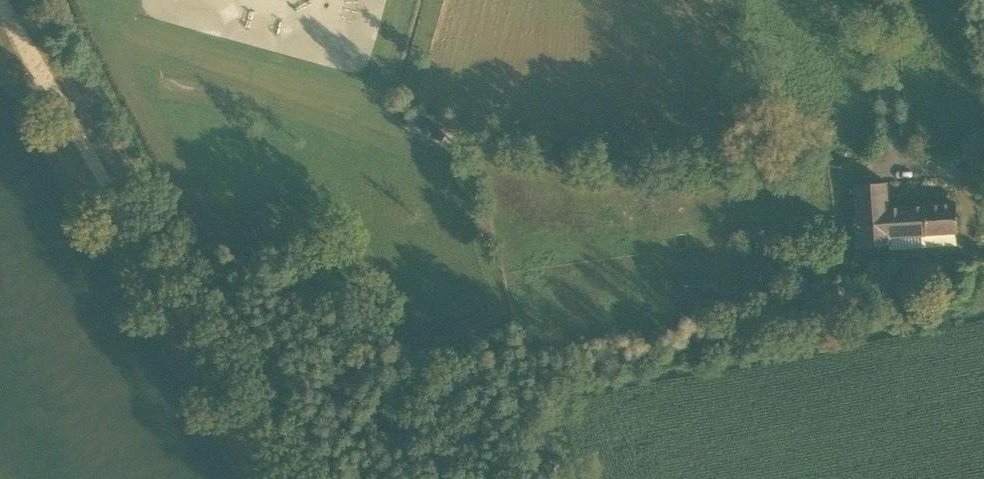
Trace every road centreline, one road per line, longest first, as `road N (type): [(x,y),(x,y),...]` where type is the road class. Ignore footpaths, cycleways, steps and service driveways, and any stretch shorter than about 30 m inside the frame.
road 1 (track): [(292,478),(14,0)]

